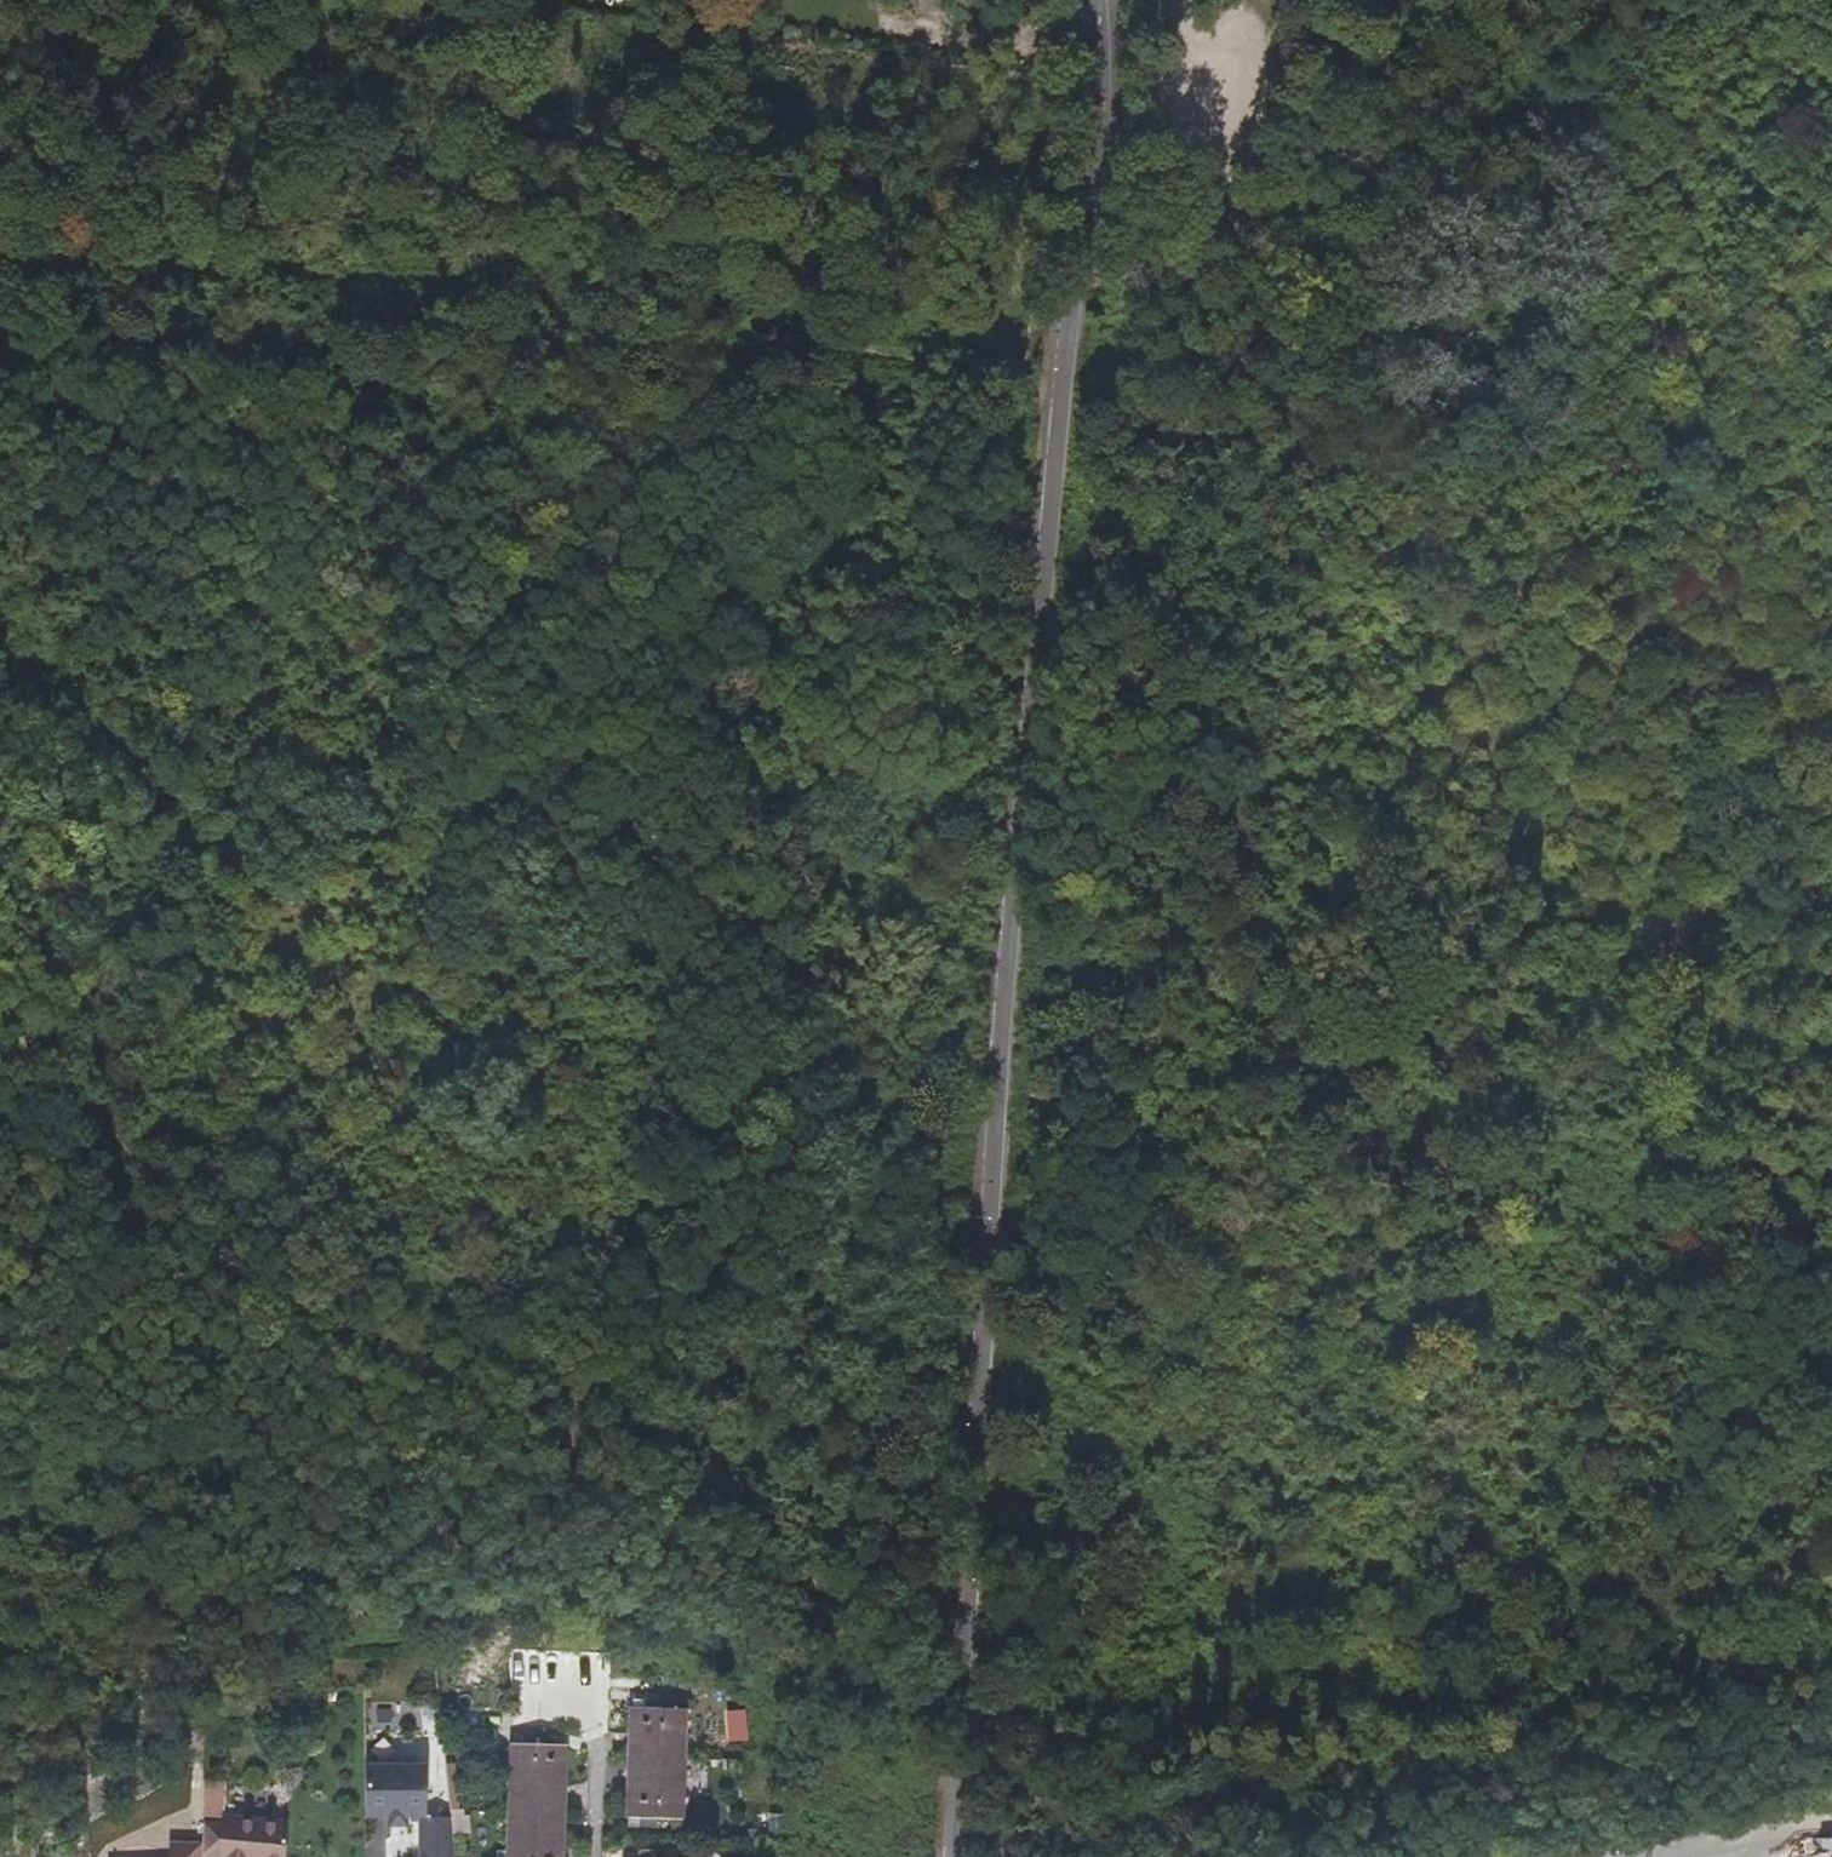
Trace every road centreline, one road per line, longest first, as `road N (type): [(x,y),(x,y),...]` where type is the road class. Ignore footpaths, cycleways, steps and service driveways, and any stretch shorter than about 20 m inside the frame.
road 1 (residential): [(962,1856),(982,1385),(1066,374),(1106,73),(1096,0)]
road 2 (residential): [(594,1856),(599,1709)]

